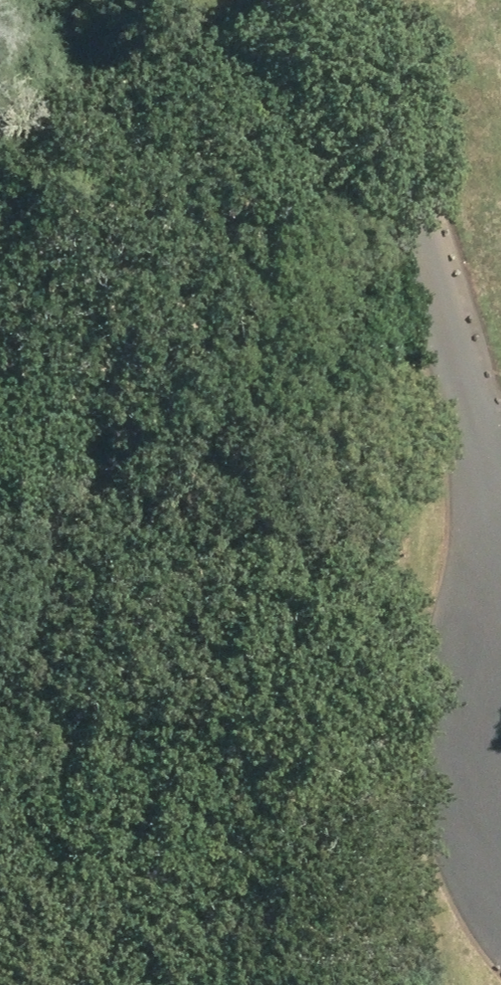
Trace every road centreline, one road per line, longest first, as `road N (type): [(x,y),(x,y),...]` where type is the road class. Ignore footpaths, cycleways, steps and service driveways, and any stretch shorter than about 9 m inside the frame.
road 1 (unclassified): [(0,56),(72,390),(151,984)]
road 2 (unclassified): [(500,827),(488,761),(489,485),(479,428),(407,181),(337,0)]

